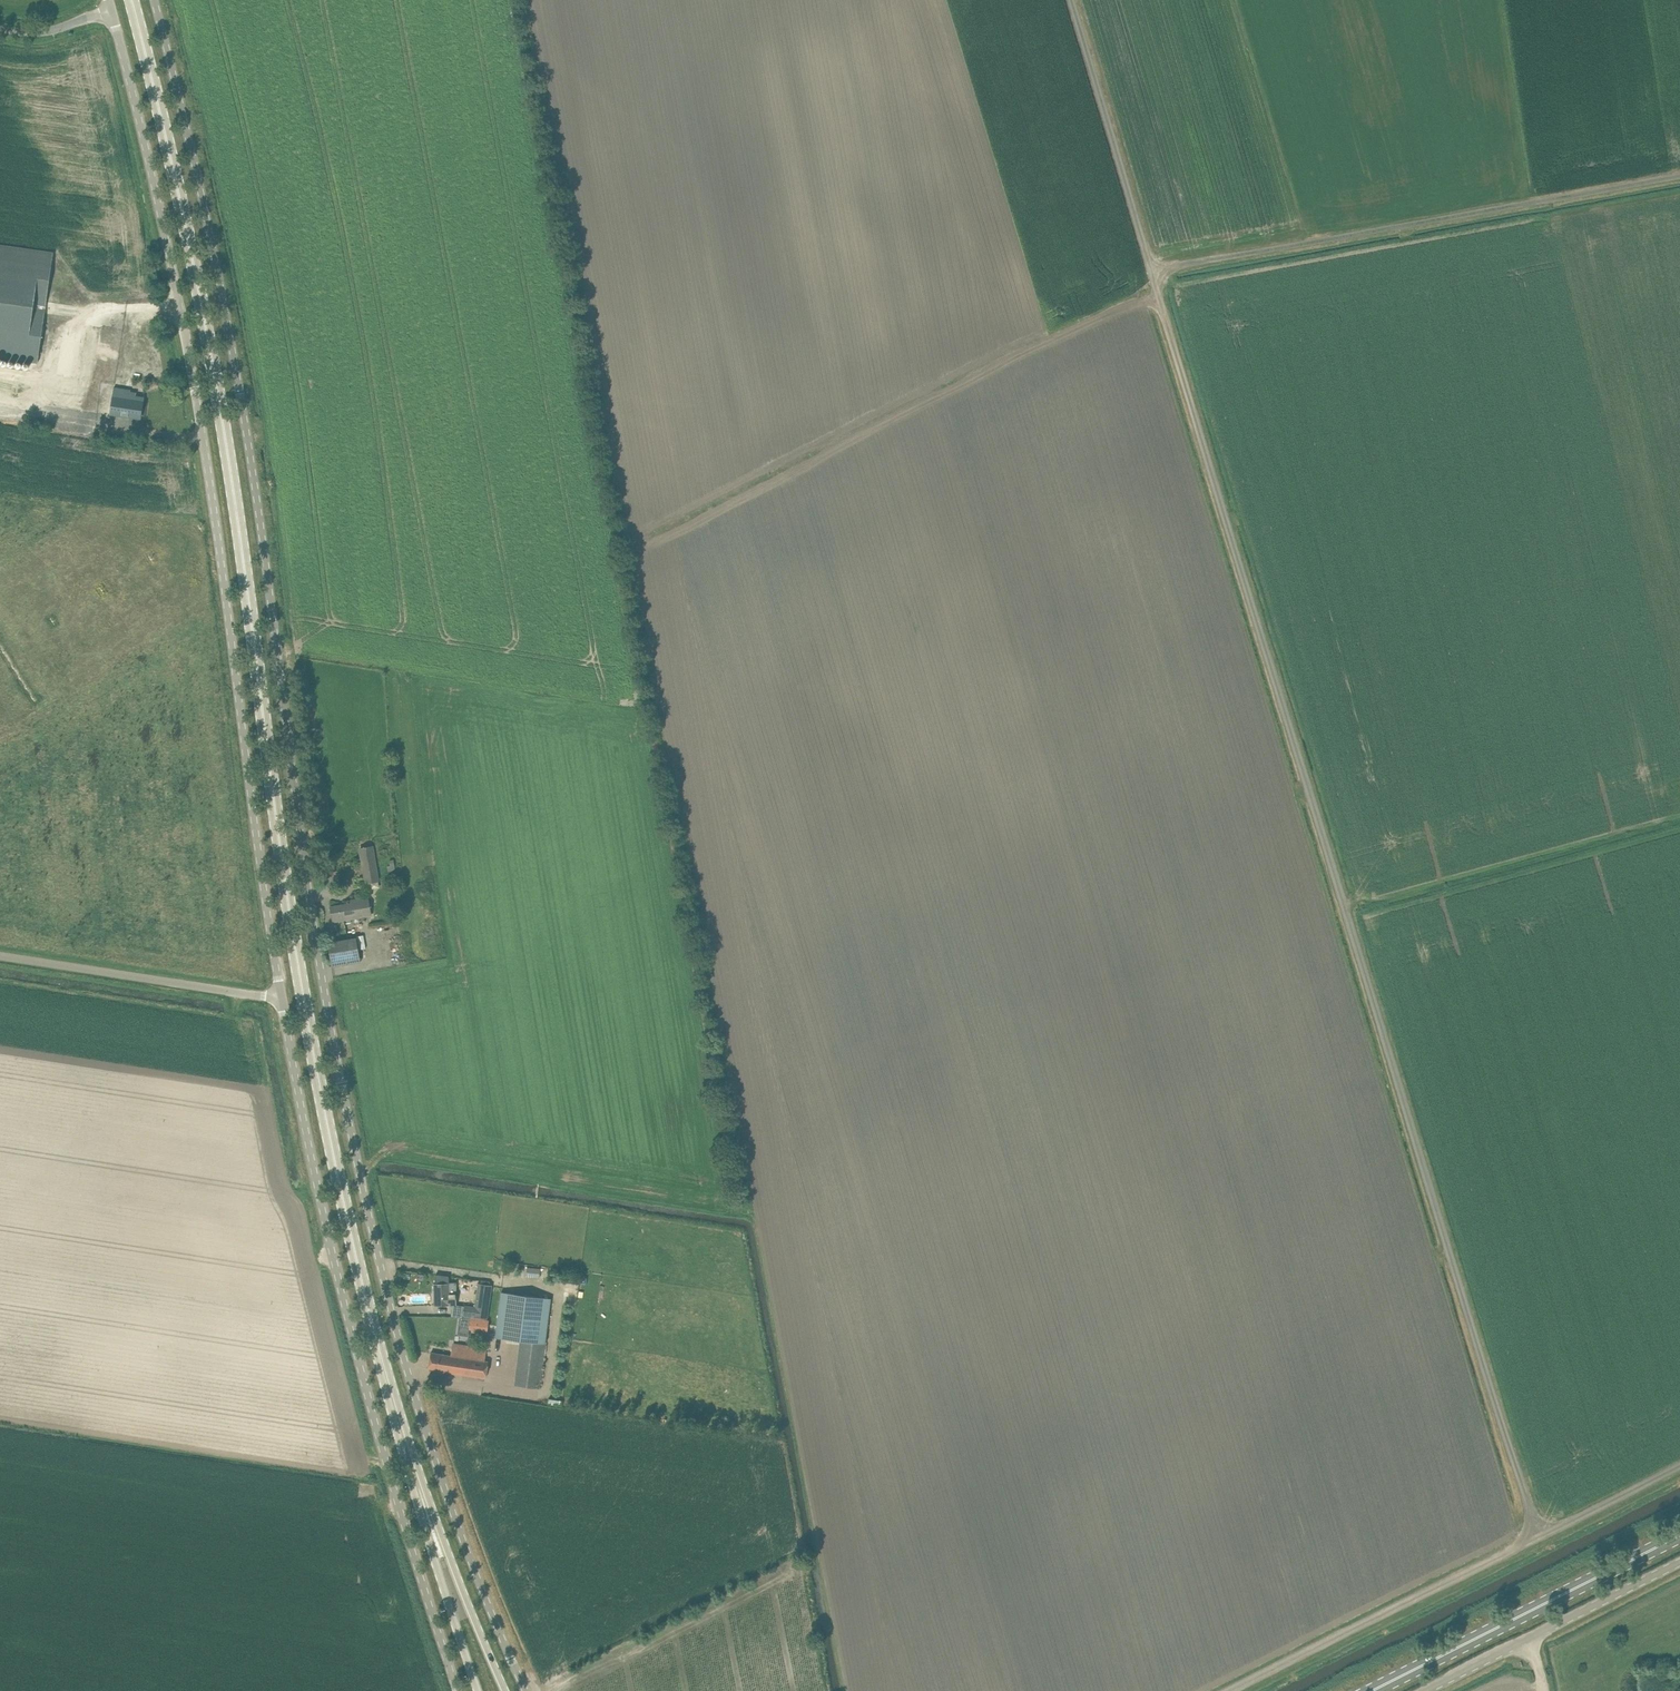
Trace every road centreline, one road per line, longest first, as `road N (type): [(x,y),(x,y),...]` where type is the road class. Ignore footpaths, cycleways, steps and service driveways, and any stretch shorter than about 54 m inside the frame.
road 1 (unclassified): [(526,1690),(463,1537),(385,1281),(328,1011),(253,470),(155,0)]
road 2 (primary): [(430,1524),(319,1077),(214,367),(132,0)]
road 3 (unclassified): [(1152,271),(1530,1516)]
road 4 (unclassified): [(281,999),(195,389),(152,155),(113,9)]
road 5 (track): [(1679,176),(1152,271),(1071,0)]
road 6 (unclassified): [(457,1690),(365,1384),(281,999)]
road 7 (unclassified): [(1227,1690),(1515,1547),(1533,1528),(1530,1516)]
road 8 (primary): [(1371,1690),(1679,1535)]
road 9 (unclassified): [(1423,1690),(1679,1561)]
road 10 (unclassified): [(0,955),(281,999)]
road 11 (primary): [(505,1690),(430,1524)]
road 12 (primary): [(430,1524),(477,1690)]
road 13 (track): [(1530,1516),(1550,1529),(1570,1522),(1679,1468)]

